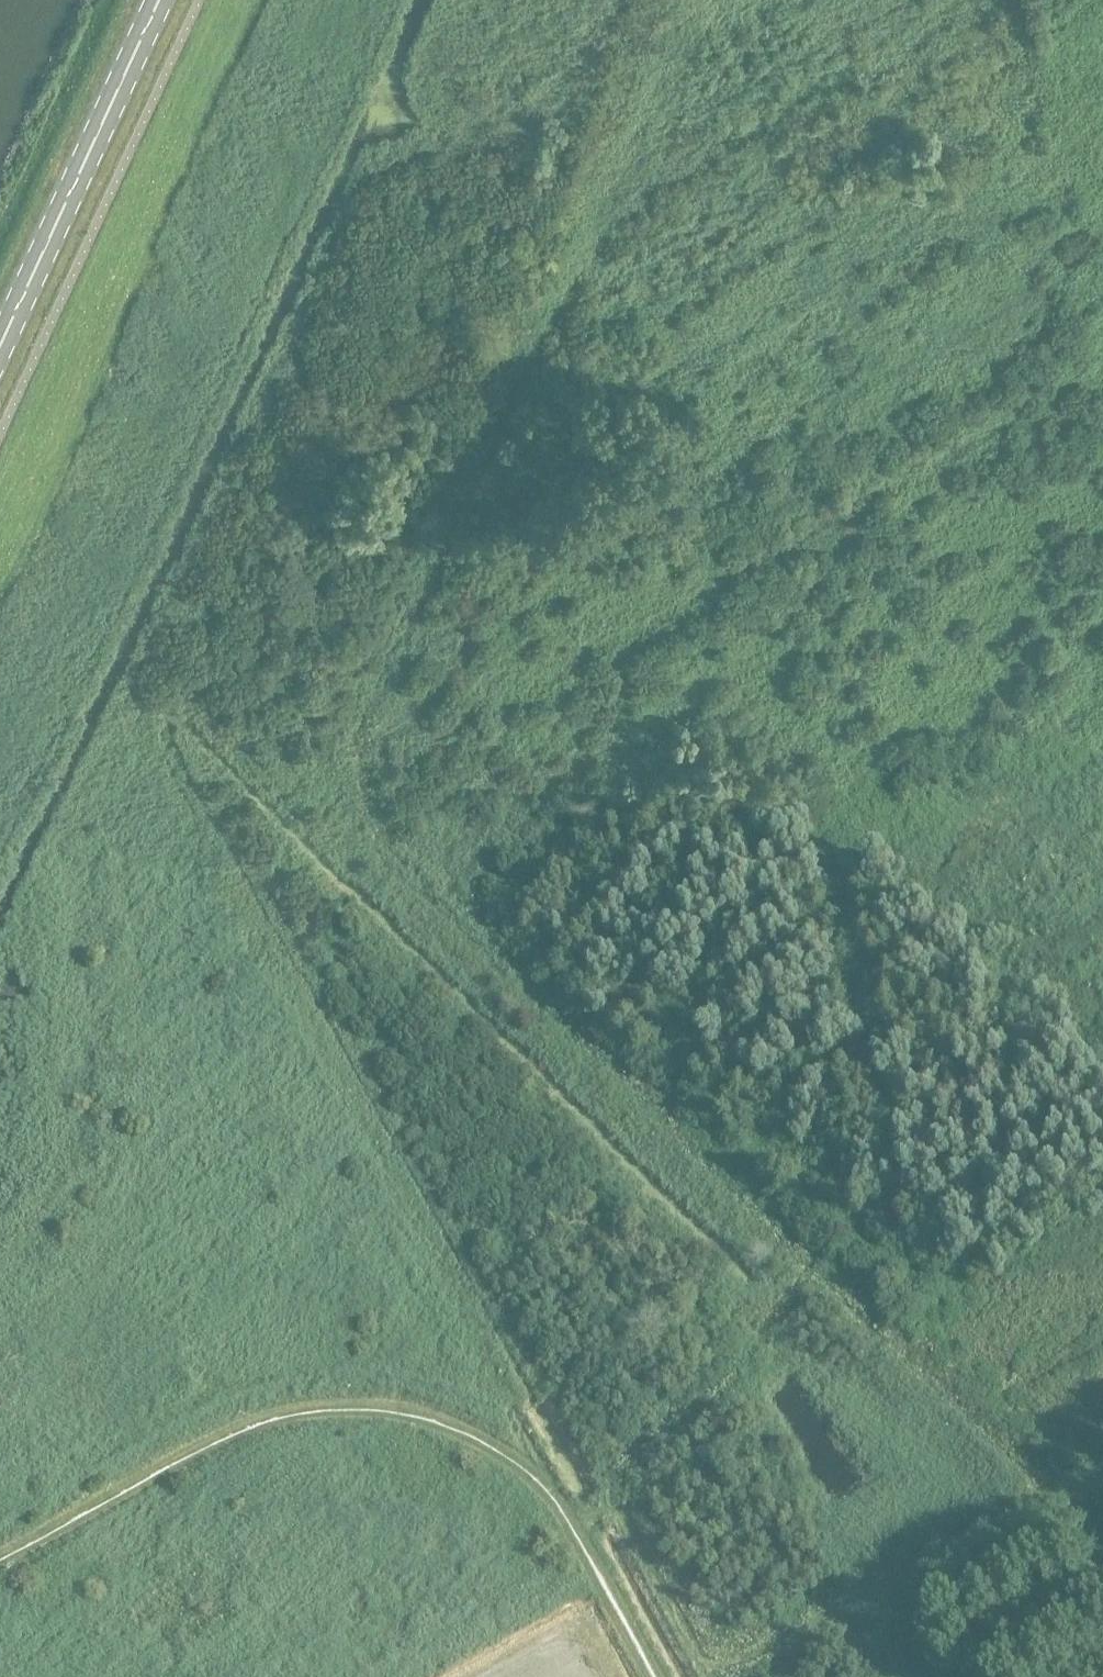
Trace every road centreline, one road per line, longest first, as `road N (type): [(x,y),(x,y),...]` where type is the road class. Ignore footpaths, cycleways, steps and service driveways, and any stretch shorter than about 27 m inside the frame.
road 1 (secondary): [(0,341),(157,0)]

